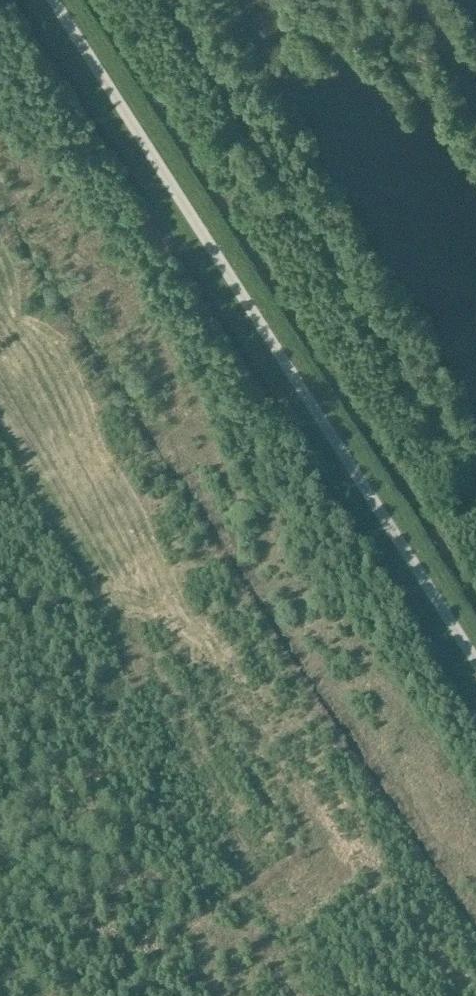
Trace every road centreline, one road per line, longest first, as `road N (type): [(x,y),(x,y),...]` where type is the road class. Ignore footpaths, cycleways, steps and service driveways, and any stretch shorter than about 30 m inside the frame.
road 1 (unclassified): [(475,665),(52,0)]

